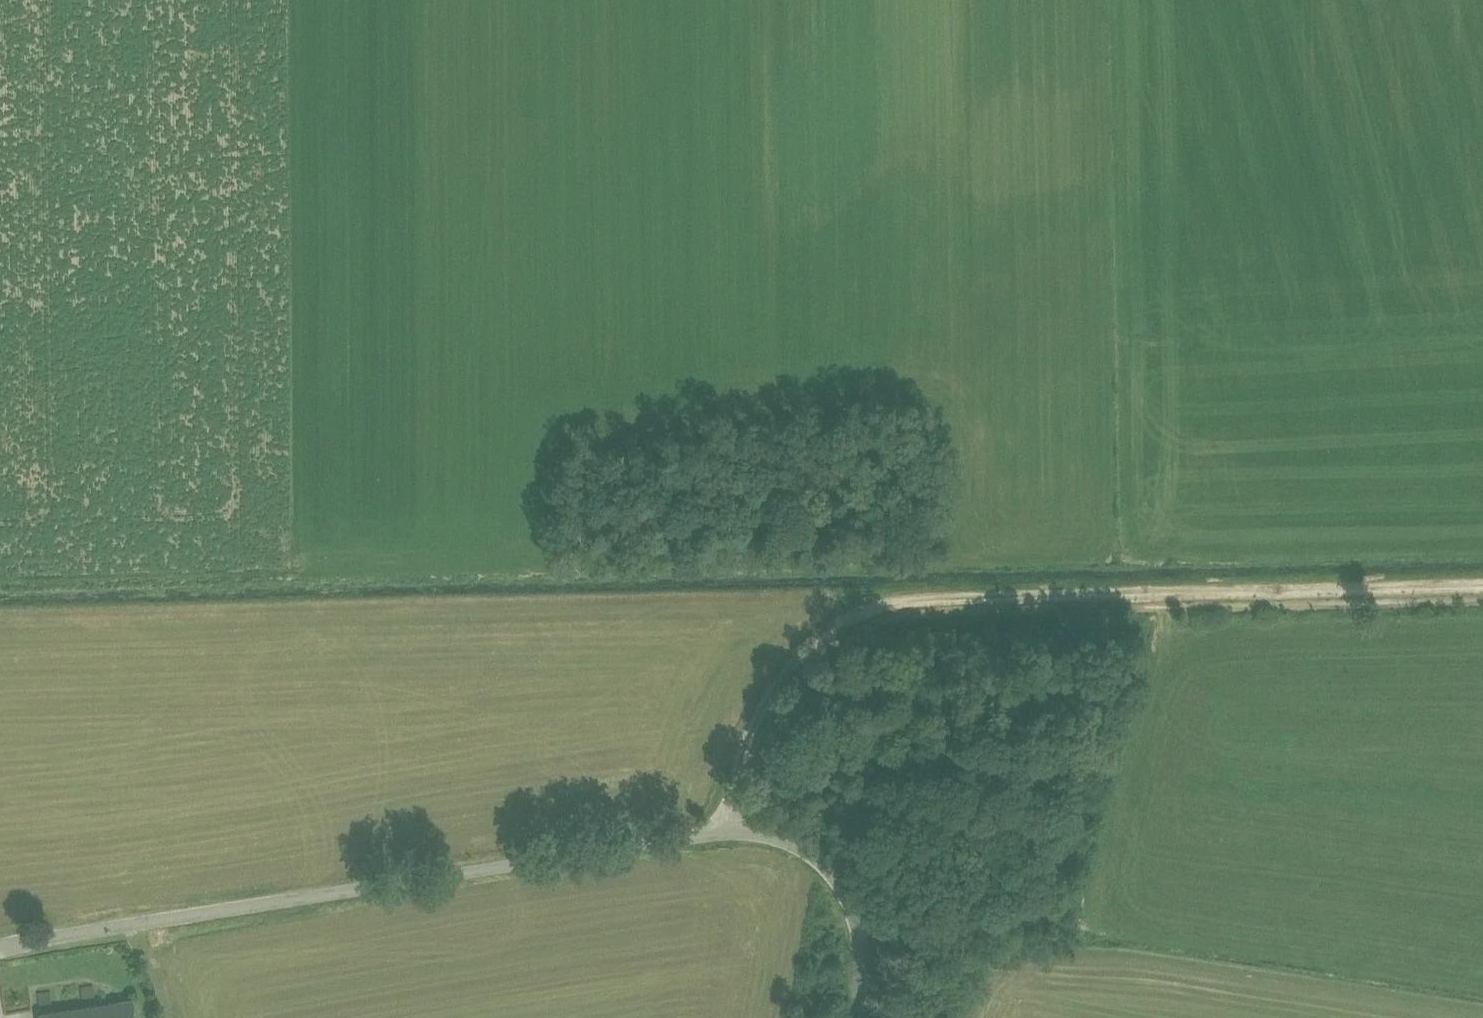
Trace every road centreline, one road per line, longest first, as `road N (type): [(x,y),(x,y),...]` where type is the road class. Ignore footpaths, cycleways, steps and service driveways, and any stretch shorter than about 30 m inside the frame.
road 1 (unclassified): [(0,943),(751,831),(802,845),(839,875),(859,941),(858,1017)]
road 2 (track): [(1482,589),(887,604),(857,615),(808,650),(766,704),(737,777)]

